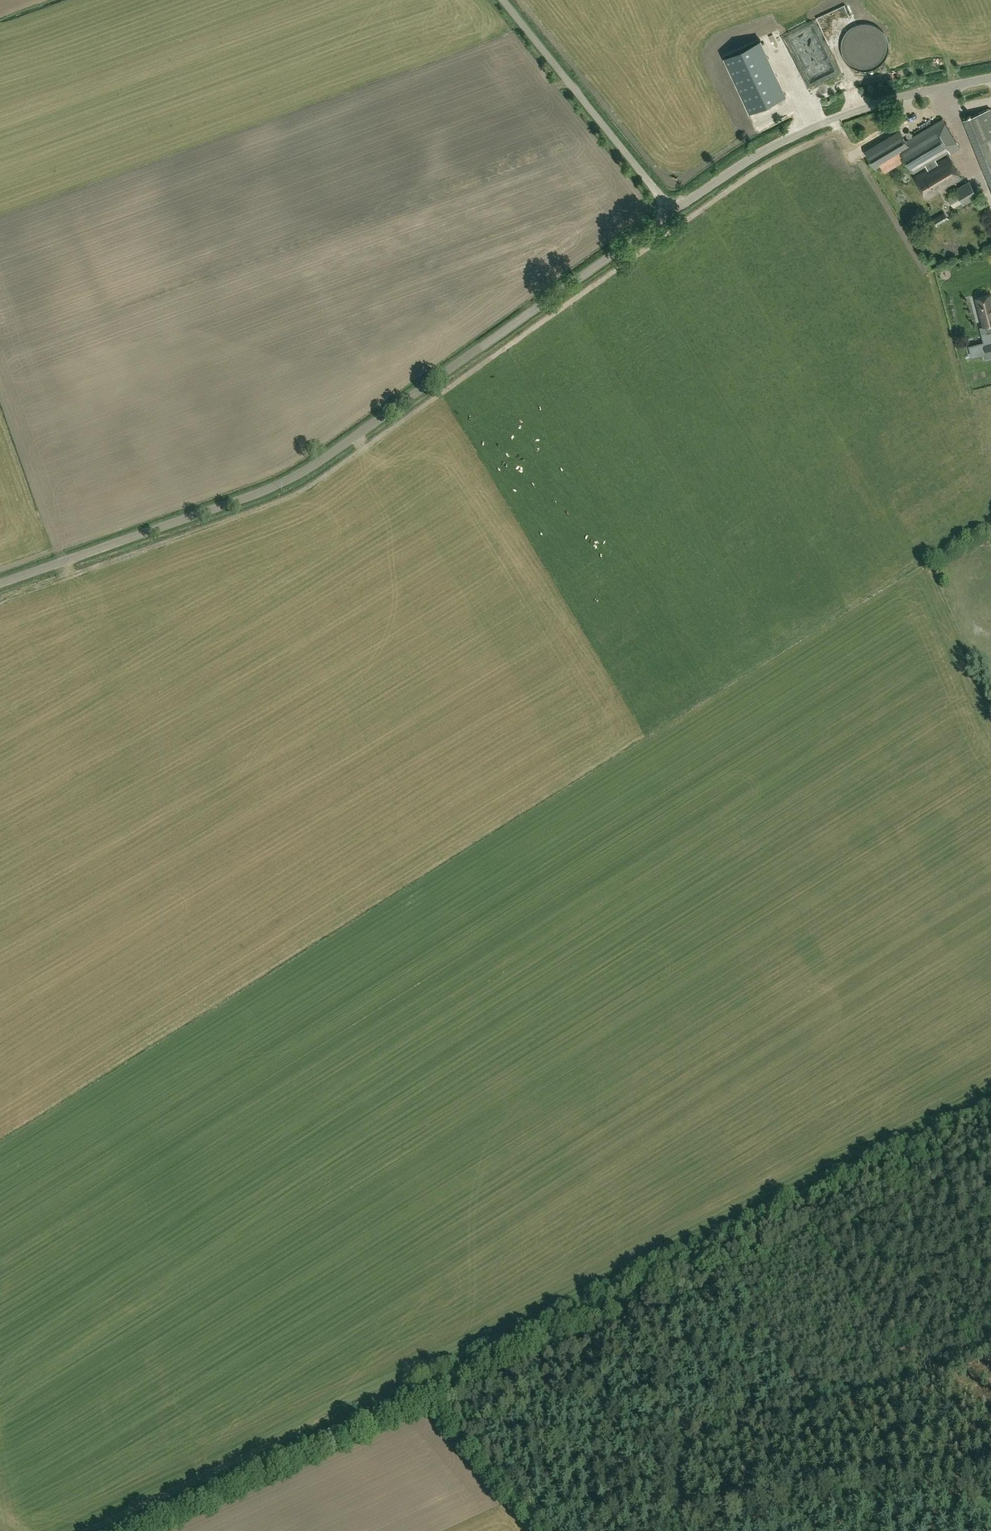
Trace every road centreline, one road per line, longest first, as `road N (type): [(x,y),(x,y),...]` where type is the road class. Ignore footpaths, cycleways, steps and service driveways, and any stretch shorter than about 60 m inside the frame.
road 1 (unclassified): [(0,584),(296,477),(670,212)]
road 2 (track): [(469,1352),(88,1530)]
road 3 (unclassified): [(670,212),(822,124),(990,77)]
road 4 (unclassified): [(670,212),(504,0)]

